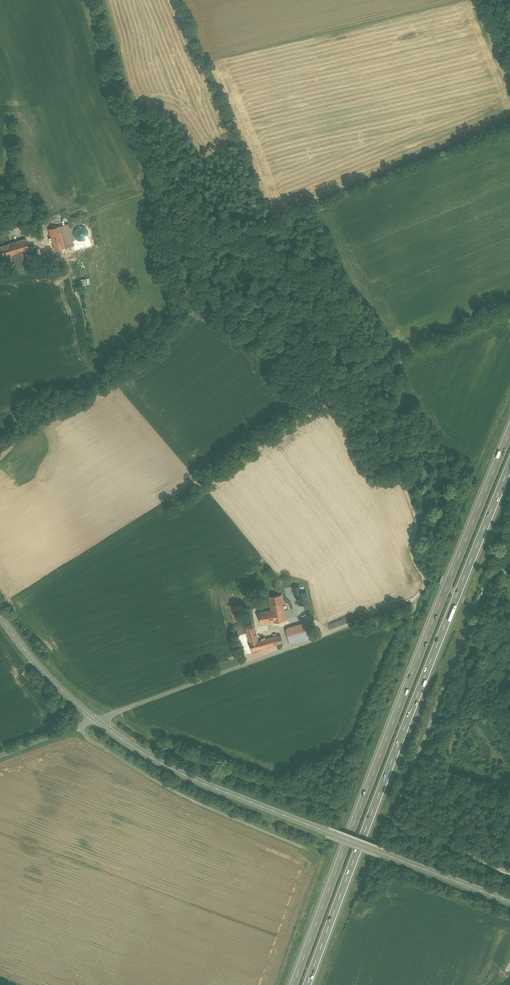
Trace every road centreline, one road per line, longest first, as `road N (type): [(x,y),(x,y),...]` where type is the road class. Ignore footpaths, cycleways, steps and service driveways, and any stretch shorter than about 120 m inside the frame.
road 1 (motorway): [(509,423),(290,984)]
road 2 (motorway): [(309,984),(509,469)]
road 3 (tertiary): [(509,900),(193,778),(96,719)]
road 4 (track): [(509,872),(398,829),(489,581),(509,563)]
road 5 (track): [(82,725),(87,738),(152,778),(301,847)]
road 6 (tertiary): [(96,719),(0,615)]

